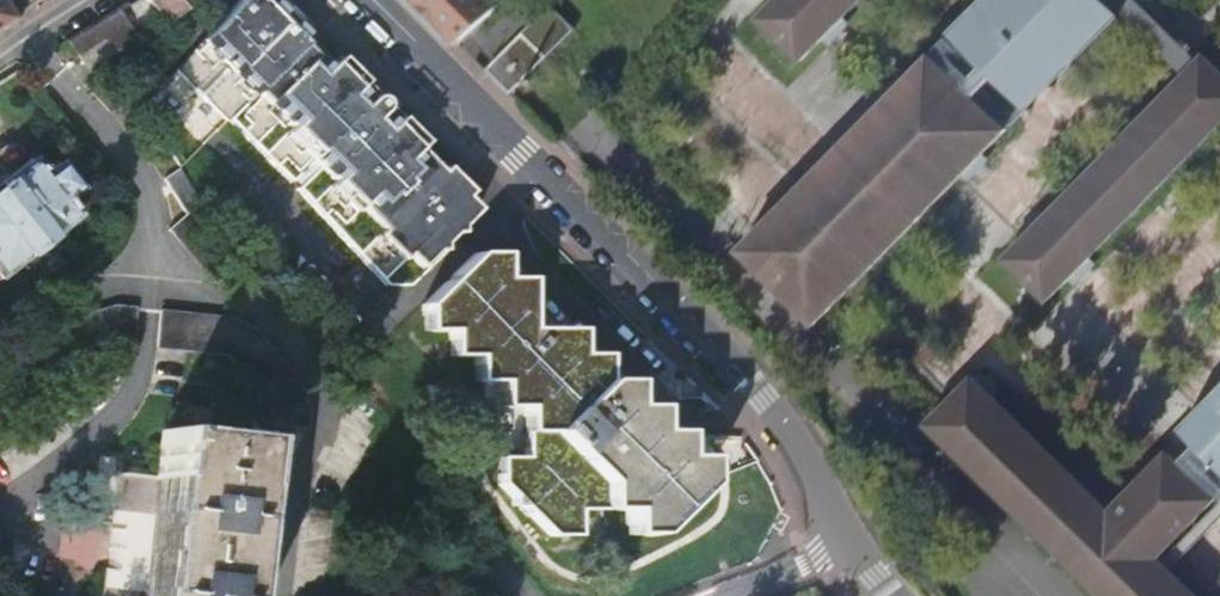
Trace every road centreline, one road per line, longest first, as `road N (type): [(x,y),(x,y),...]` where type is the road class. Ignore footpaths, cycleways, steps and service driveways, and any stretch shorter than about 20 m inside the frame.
road 1 (tertiary): [(895,595),(857,548),(791,429),(739,364),(369,0)]

